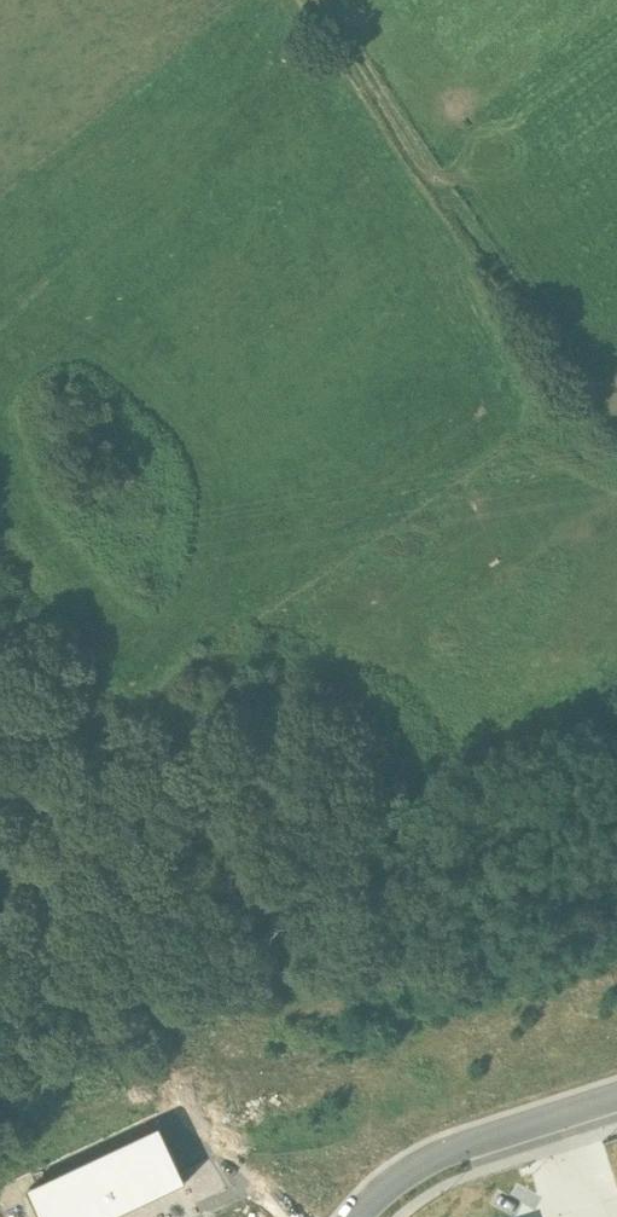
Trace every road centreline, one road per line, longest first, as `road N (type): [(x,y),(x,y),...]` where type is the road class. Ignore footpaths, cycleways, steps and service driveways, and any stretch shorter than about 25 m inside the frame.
road 1 (residential): [(356,1216),(402,1169),(439,1146),(616,1090)]

